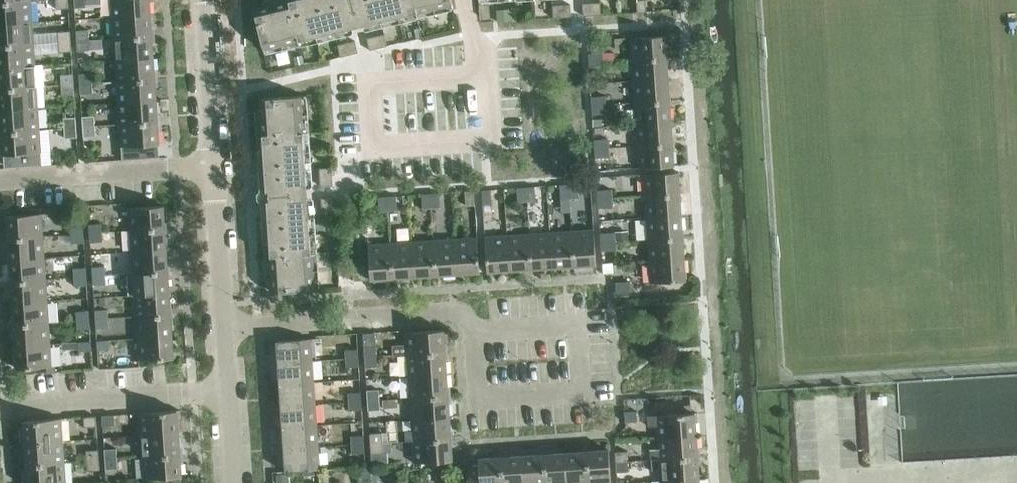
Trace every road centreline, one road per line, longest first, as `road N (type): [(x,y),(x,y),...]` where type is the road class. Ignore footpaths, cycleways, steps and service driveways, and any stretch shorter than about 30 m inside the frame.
road 1 (residential): [(232,394),(0,408)]
road 2 (residential): [(232,394),(216,165)]
road 3 (residential): [(0,184),(216,165)]
road 4 (residential): [(216,165),(206,0)]

